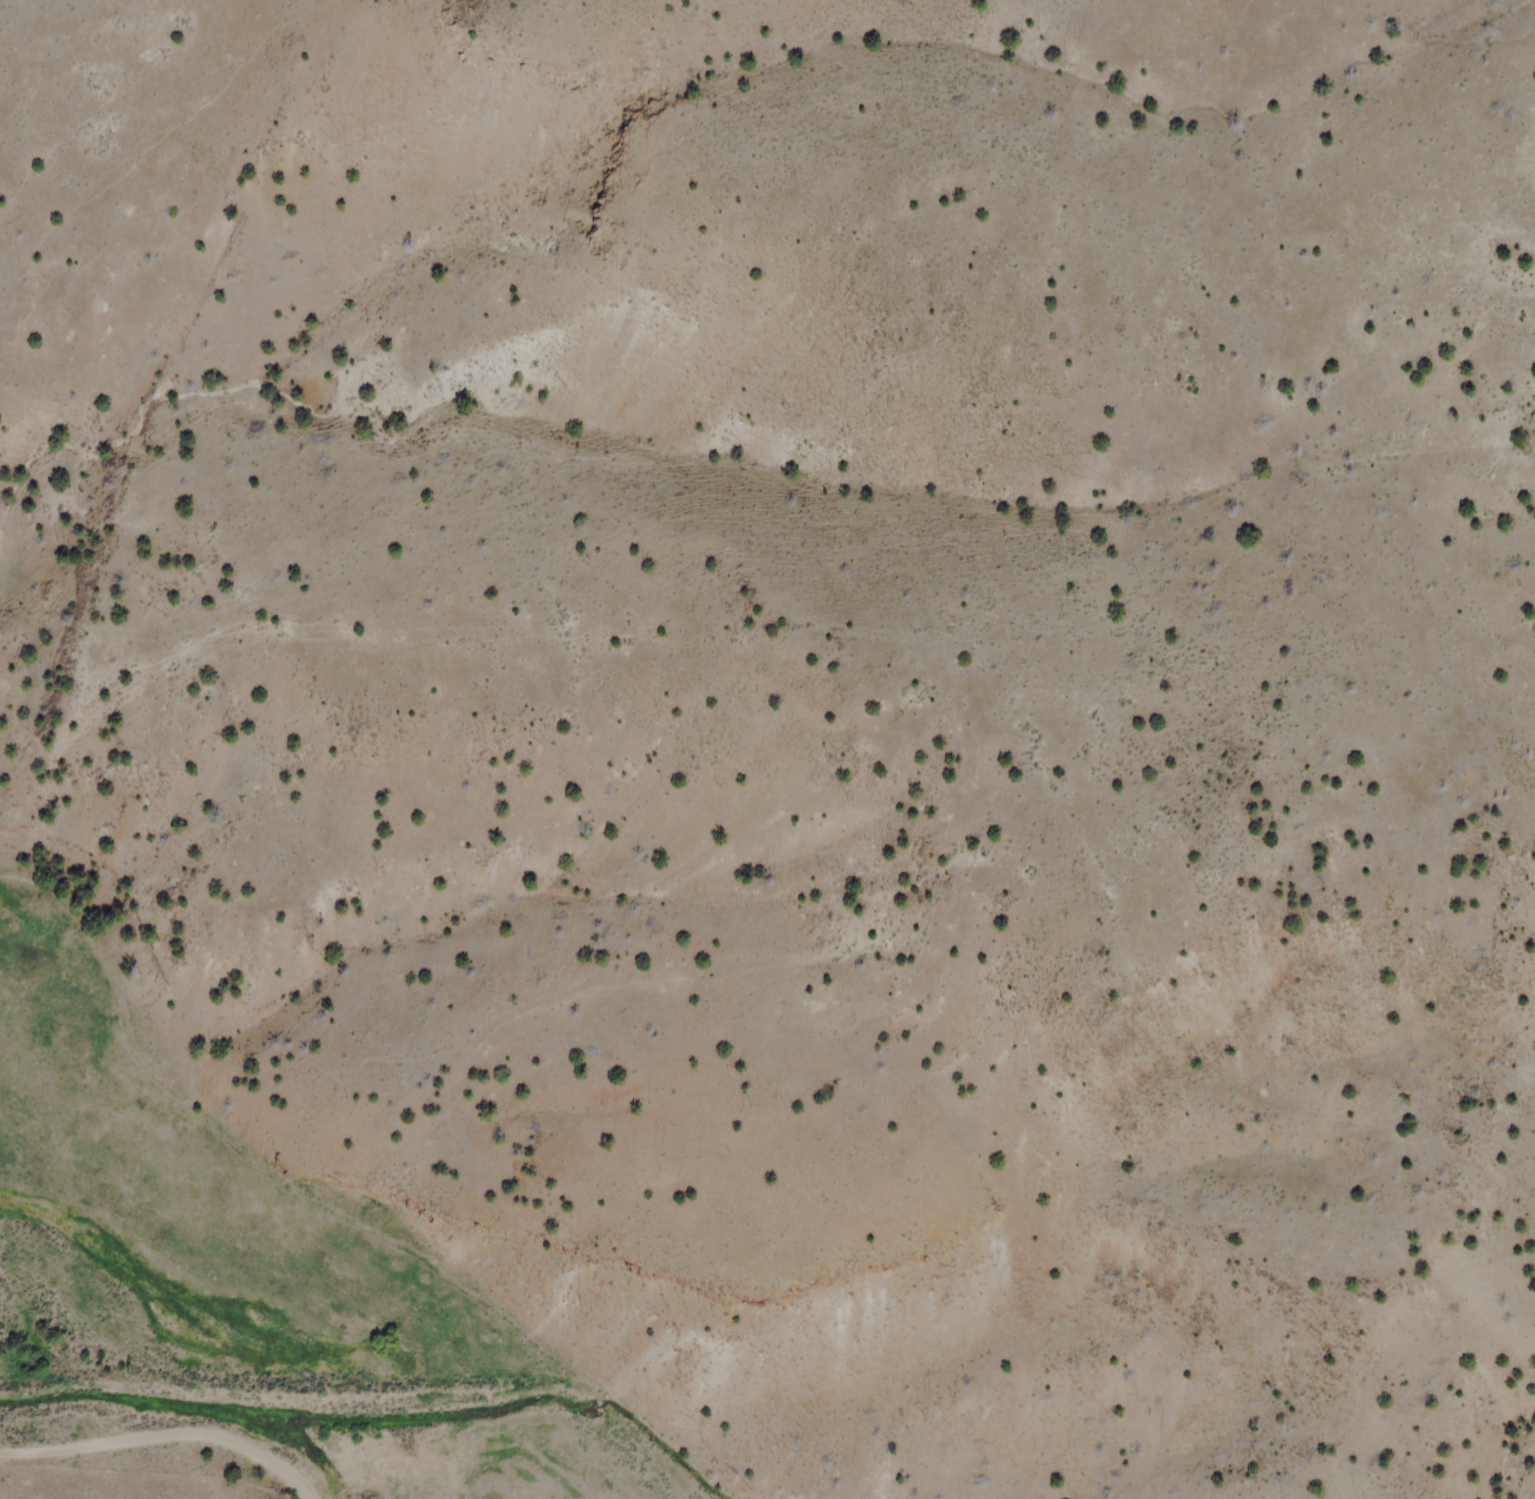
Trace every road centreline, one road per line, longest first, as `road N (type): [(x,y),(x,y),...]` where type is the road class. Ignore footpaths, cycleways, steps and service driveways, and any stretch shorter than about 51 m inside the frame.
road 1 (track): [(292,1498),(208,1433),(0,1418)]

